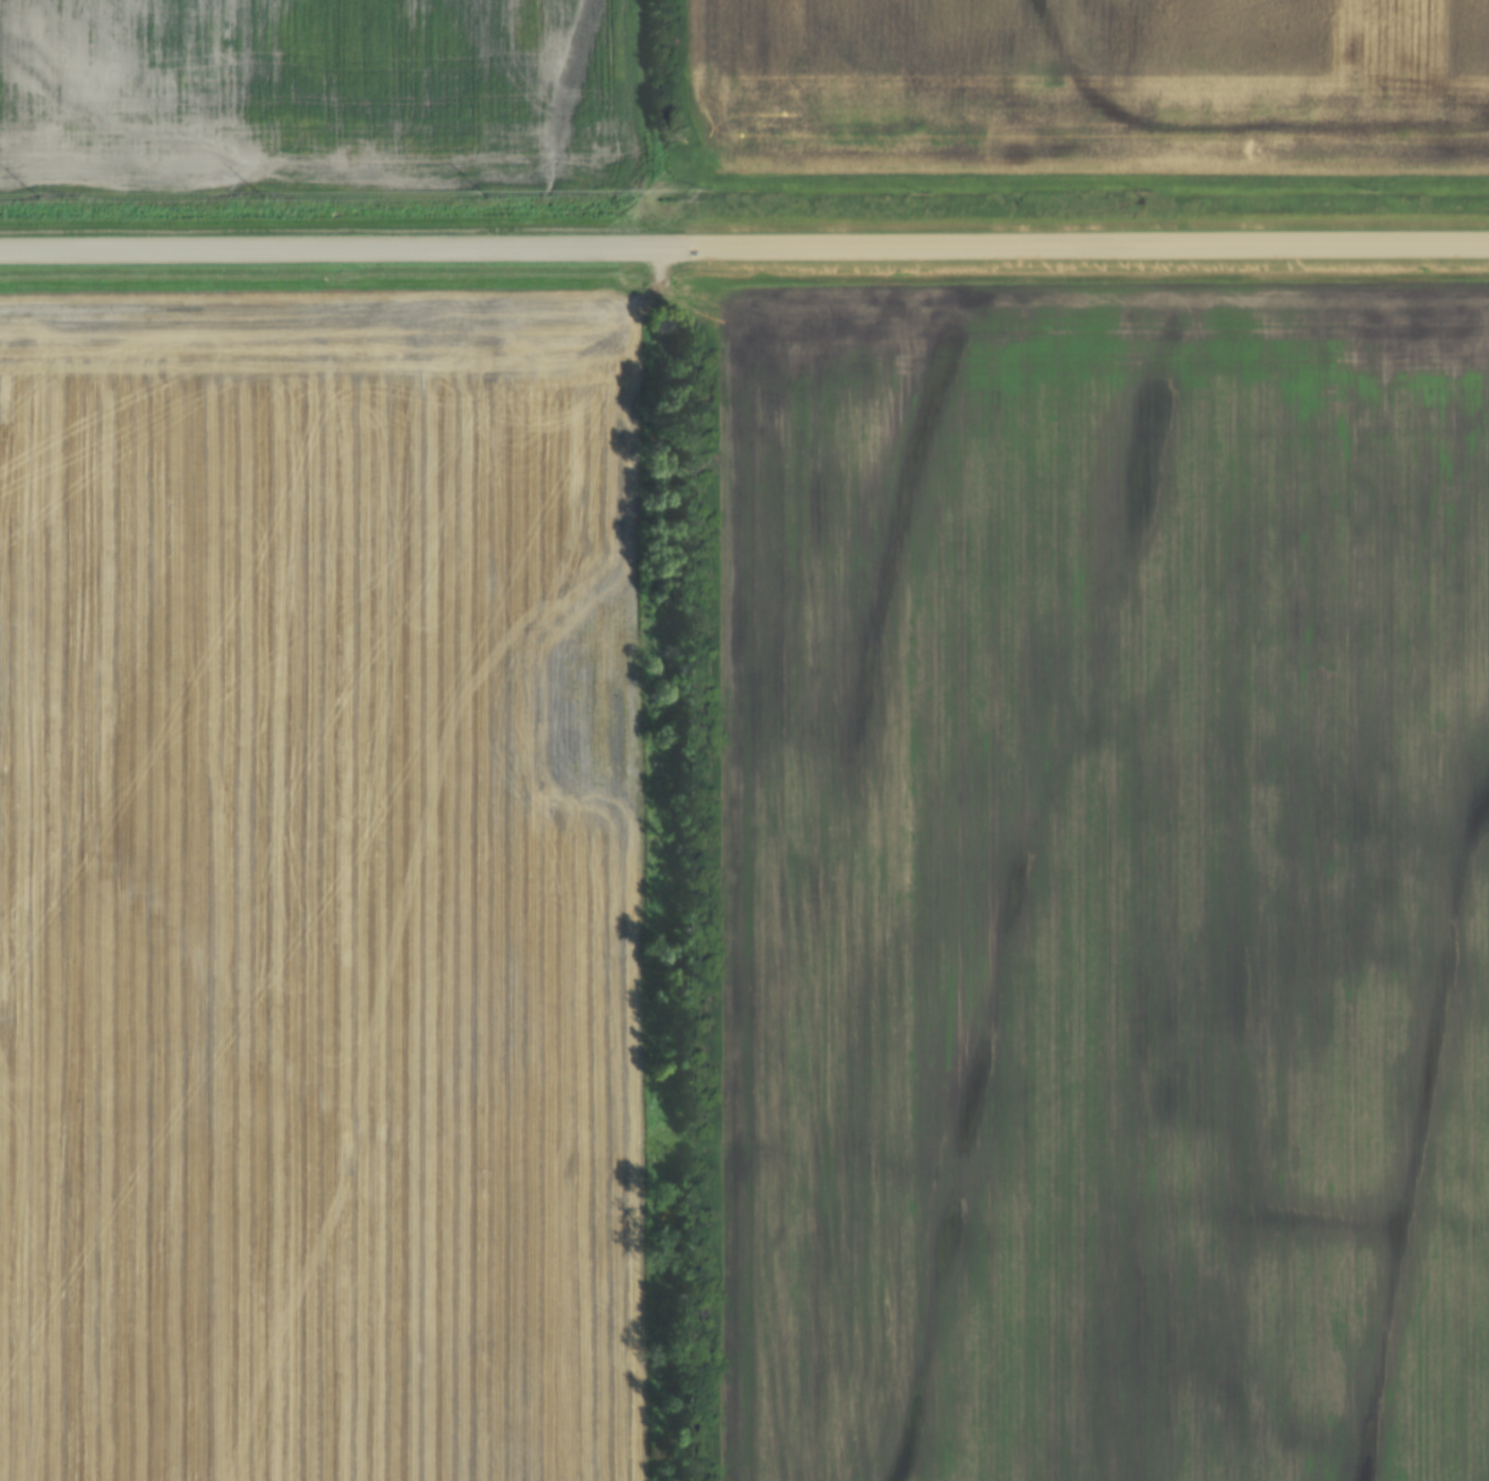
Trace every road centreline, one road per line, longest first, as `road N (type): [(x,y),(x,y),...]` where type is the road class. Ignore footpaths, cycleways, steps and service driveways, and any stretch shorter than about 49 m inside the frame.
road 1 (tertiary): [(0,250),(1488,246)]

